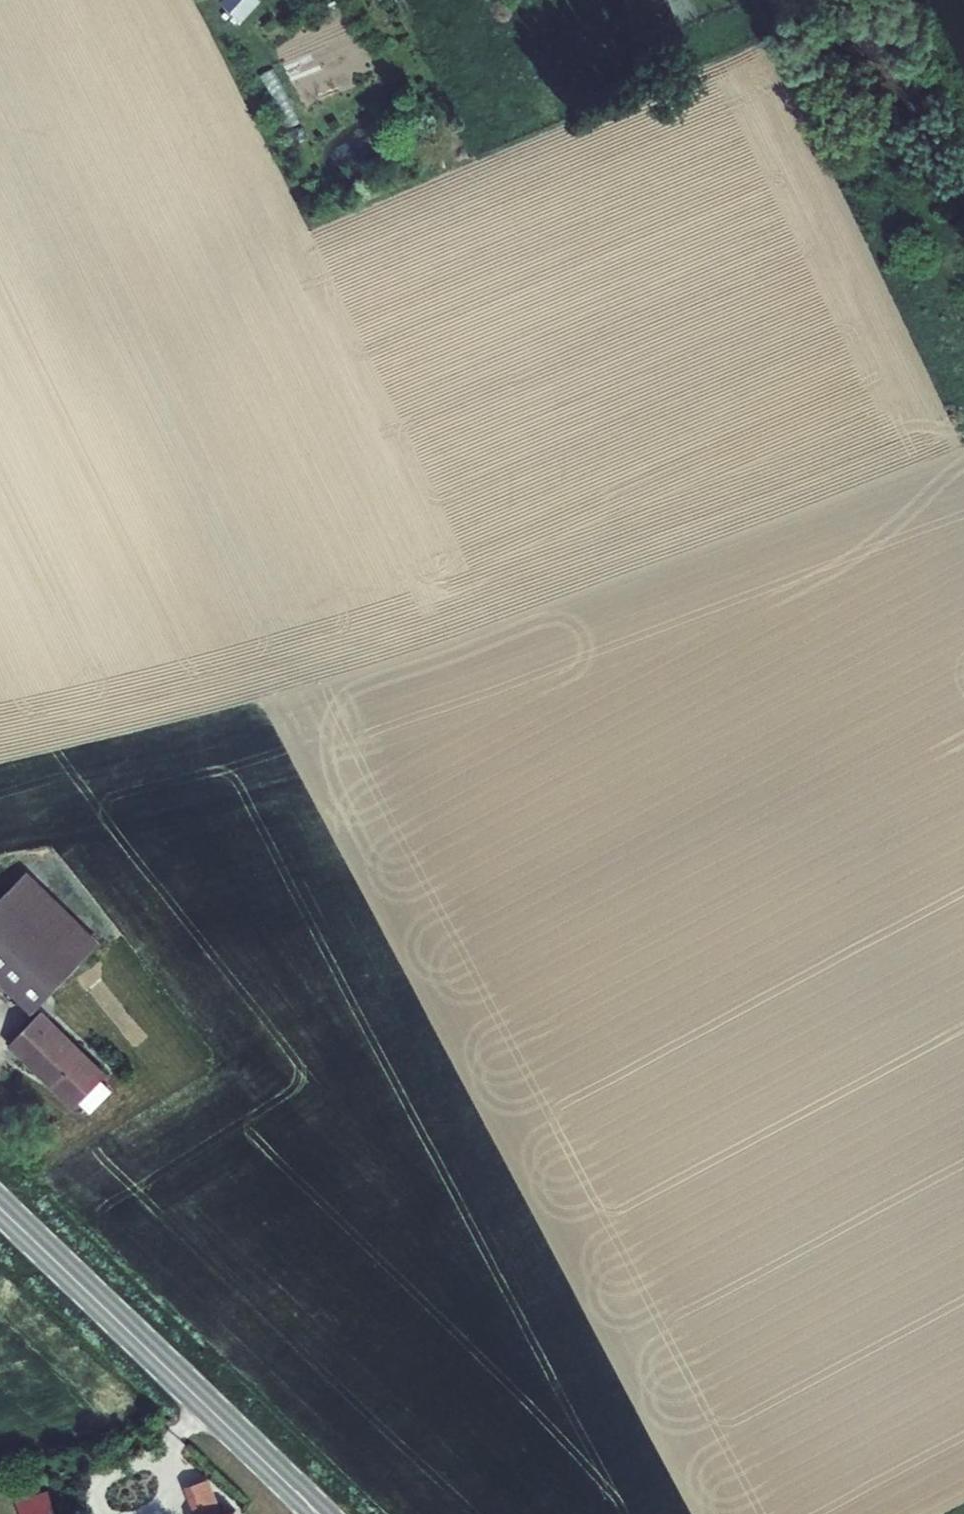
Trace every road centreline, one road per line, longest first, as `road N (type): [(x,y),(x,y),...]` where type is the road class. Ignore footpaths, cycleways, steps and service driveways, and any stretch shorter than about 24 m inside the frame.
road 1 (secondary): [(0,1207),(321,1513)]

